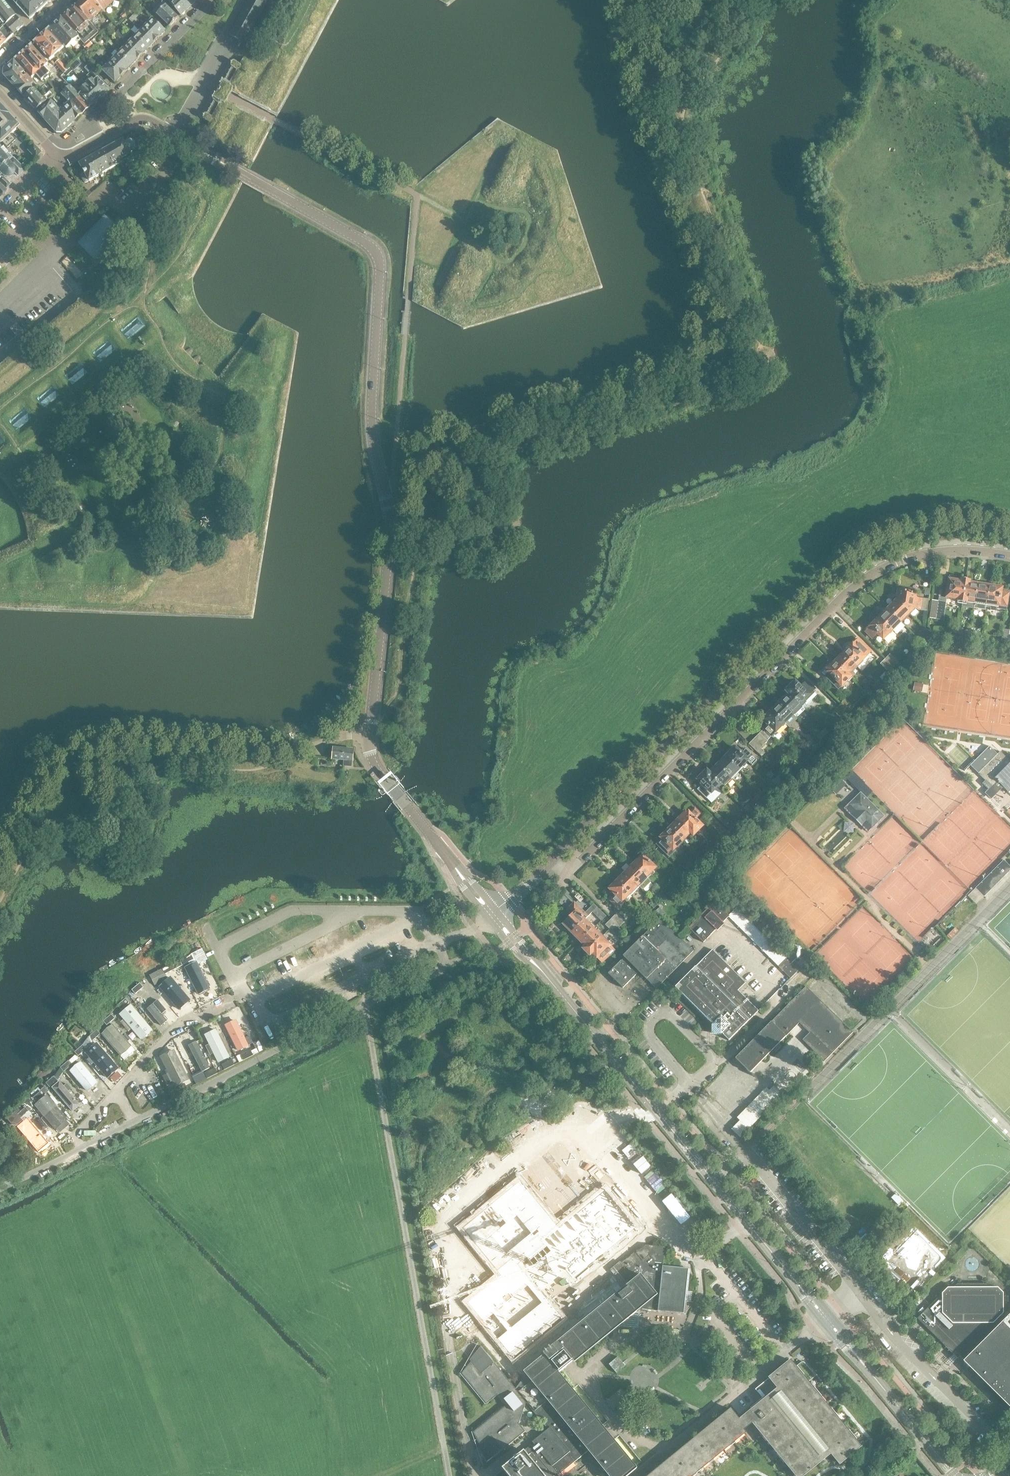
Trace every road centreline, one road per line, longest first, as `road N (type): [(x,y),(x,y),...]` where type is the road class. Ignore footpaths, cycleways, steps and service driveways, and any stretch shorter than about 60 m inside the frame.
road 1 (tertiary): [(495,915),(369,750),(390,537),(373,438),(378,257),(169,133)]
road 2 (tertiary): [(955,1475),(495,915)]
road 3 (tertiary): [(552,859),(787,617),(879,539),(961,528),(1009,535)]
road 4 (residential): [(552,859),(571,871),(873,575),(944,550),(1009,555)]
road 5 (residential): [(11,1183),(439,971),(445,964),(435,943),(495,915)]
road 6 (track): [(449,1475),(366,1004)]
road 7 (residential): [(89,121),(216,0)]
road 8 (residential): [(32,269),(96,213),(54,157)]
road 9 (residential): [(169,133),(243,0)]

